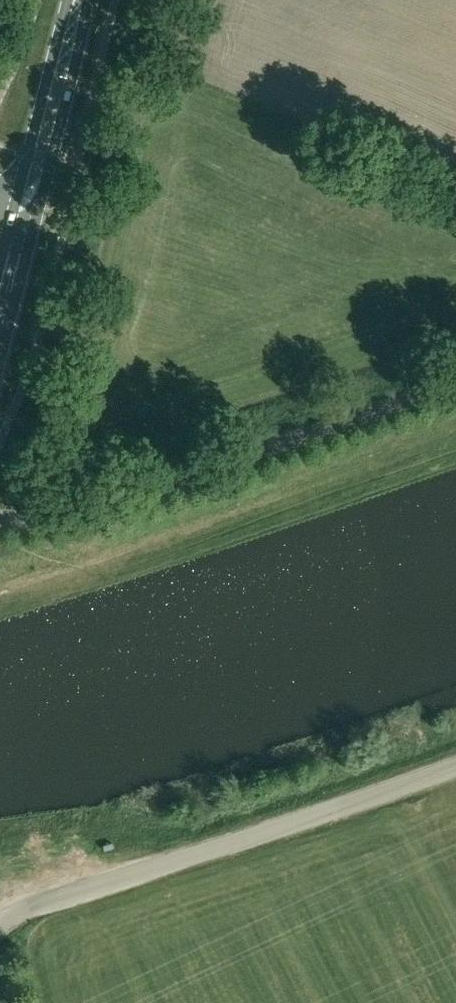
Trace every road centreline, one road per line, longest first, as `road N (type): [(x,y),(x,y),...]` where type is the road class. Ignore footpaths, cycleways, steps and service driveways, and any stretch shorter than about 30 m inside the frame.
road 1 (unclassified): [(455,767),(41,904),(0,925)]
road 2 (unclassified): [(0,528),(124,504),(455,386)]
road 3 (primary): [(18,239),(78,0)]

